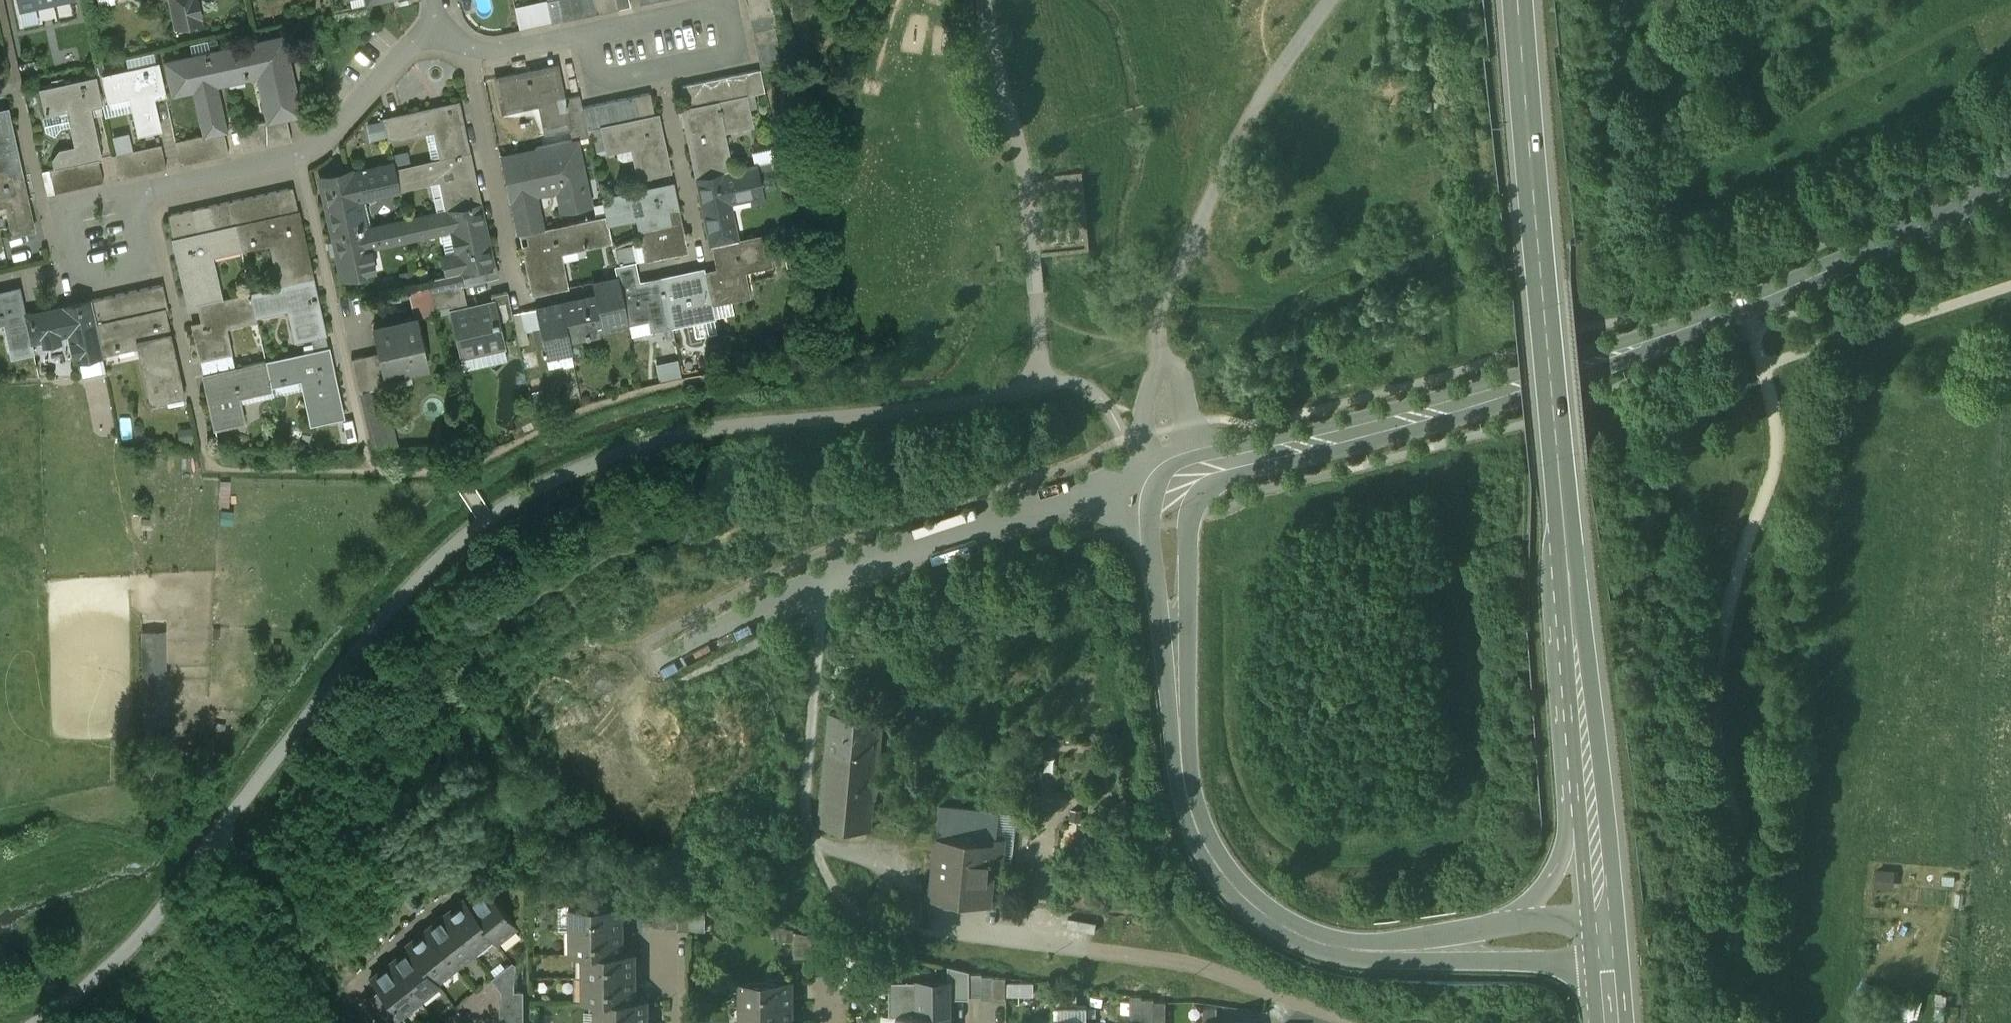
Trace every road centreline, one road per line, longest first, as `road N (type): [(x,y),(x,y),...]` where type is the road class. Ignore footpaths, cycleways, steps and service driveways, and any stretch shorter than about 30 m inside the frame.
road 1 (tertiary): [(2010,180),(1742,308),(1629,350),(1183,481)]
road 2 (primary): [(1517,0),(1588,784)]
road 3 (secondary): [(1183,481),(1170,524),(1182,764),(1212,852),(1237,885),(1308,934),(1417,946)]
road 4 (unclassified): [(653,665),(823,580),(1009,514),(1183,481)]
road 5 (residential): [(1345,1022),(1186,965),(944,929)]
road 6 (track): [(1165,342),(1175,291),(1250,115),(1329,0)]
road 7 (residential): [(298,161),(361,435)]
road 8 (residential): [(470,55),(519,294)]
road 9 (residential): [(663,71),(701,255),(650,267)]
road 10 (residential): [(434,21),(298,161)]
road 11 (secondary): [(1417,946),(1601,953)]
road 12 (residential): [(298,161),(134,195)]
road 13 (secondary): [(1588,784),(1549,879),(1511,920)]
road 14 (residential): [(134,195),(45,214),(59,269)]
road 15 (residential): [(59,269),(146,250),(134,195)]
road 16 (residential): [(589,32),(727,3)]
road 17 (unclassified): [(1183,481),(1165,342)]
road 18 (primary): [(1588,784),(1598,919)]
road 19 (residential): [(727,3),(739,55),(663,71)]
road 20 (residential): [(470,55),(589,32)]

